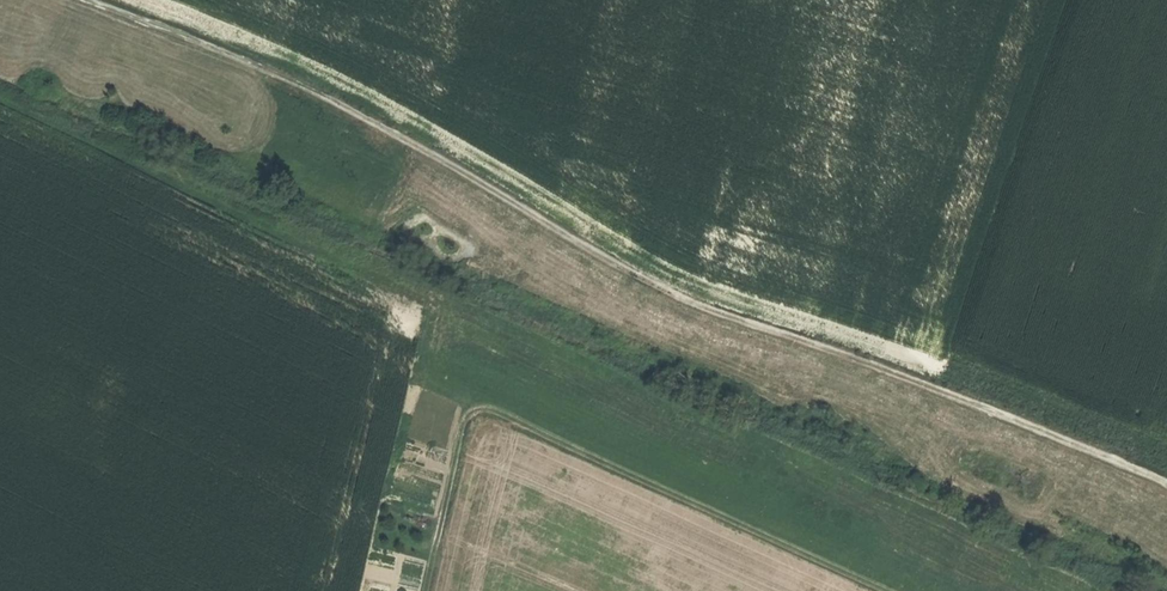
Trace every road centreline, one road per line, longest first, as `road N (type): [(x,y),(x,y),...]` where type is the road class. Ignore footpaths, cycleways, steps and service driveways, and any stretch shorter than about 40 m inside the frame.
road 1 (track): [(1166,484),(924,383),(697,304),(289,80),(80,0)]
road 2 (track): [(427,590),(468,399),(892,590)]

